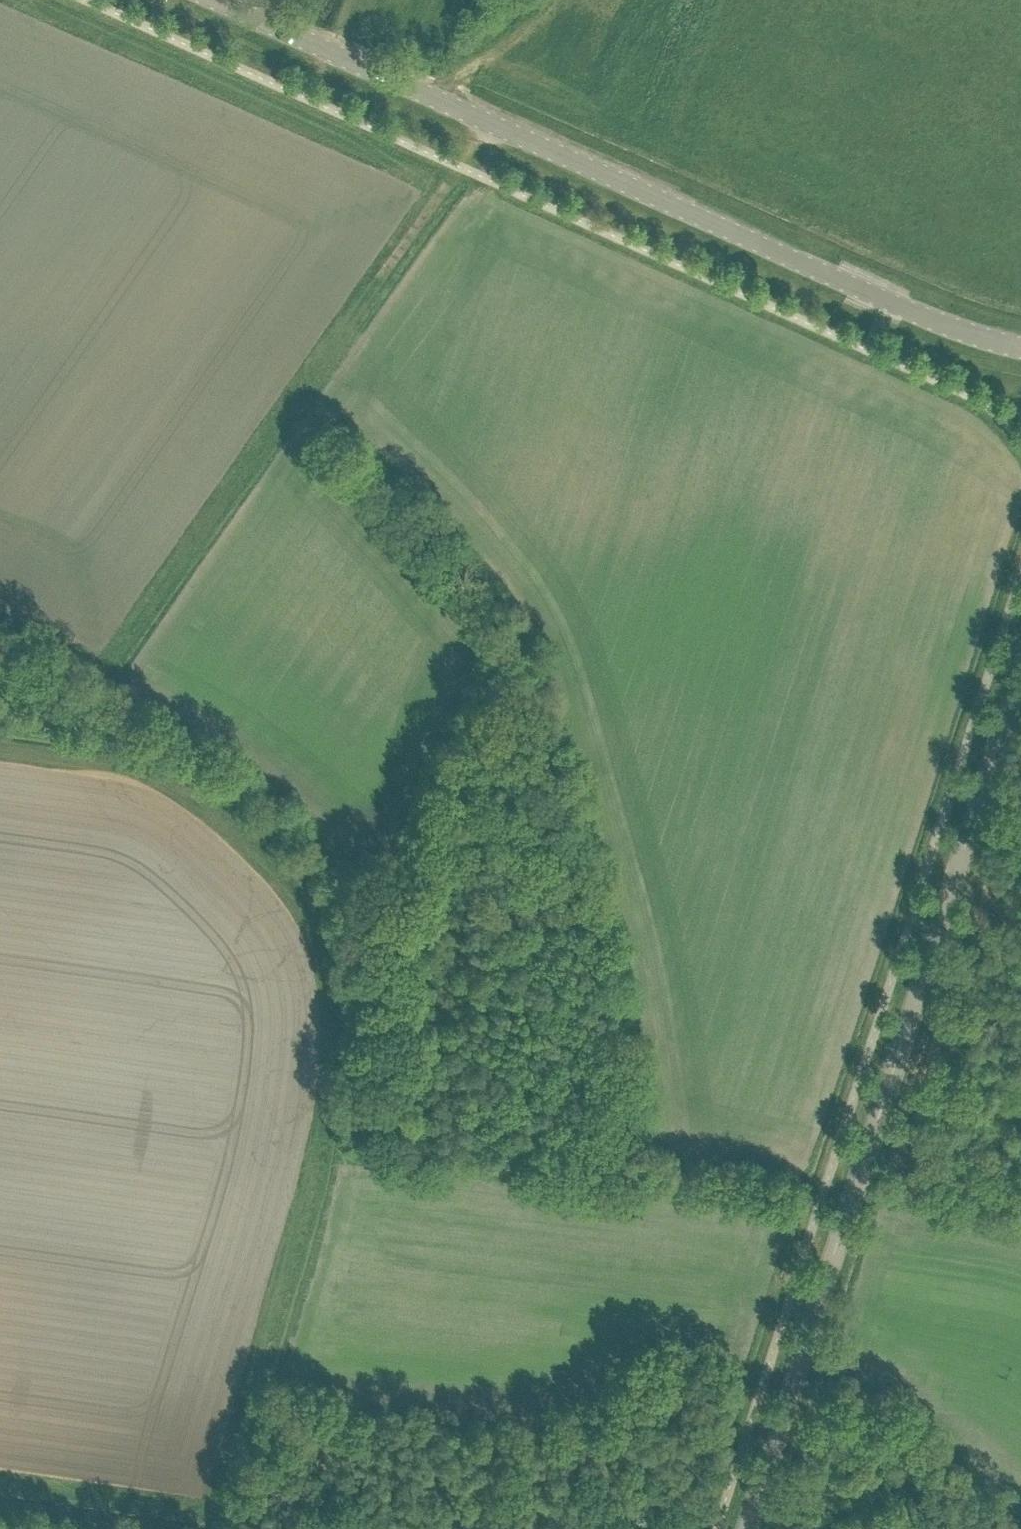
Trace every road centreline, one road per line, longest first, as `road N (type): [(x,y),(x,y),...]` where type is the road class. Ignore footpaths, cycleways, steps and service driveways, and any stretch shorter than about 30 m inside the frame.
road 1 (tertiary): [(746,1528),(1020,672)]
road 2 (tertiary): [(1020,344),(902,303),(223,0)]

